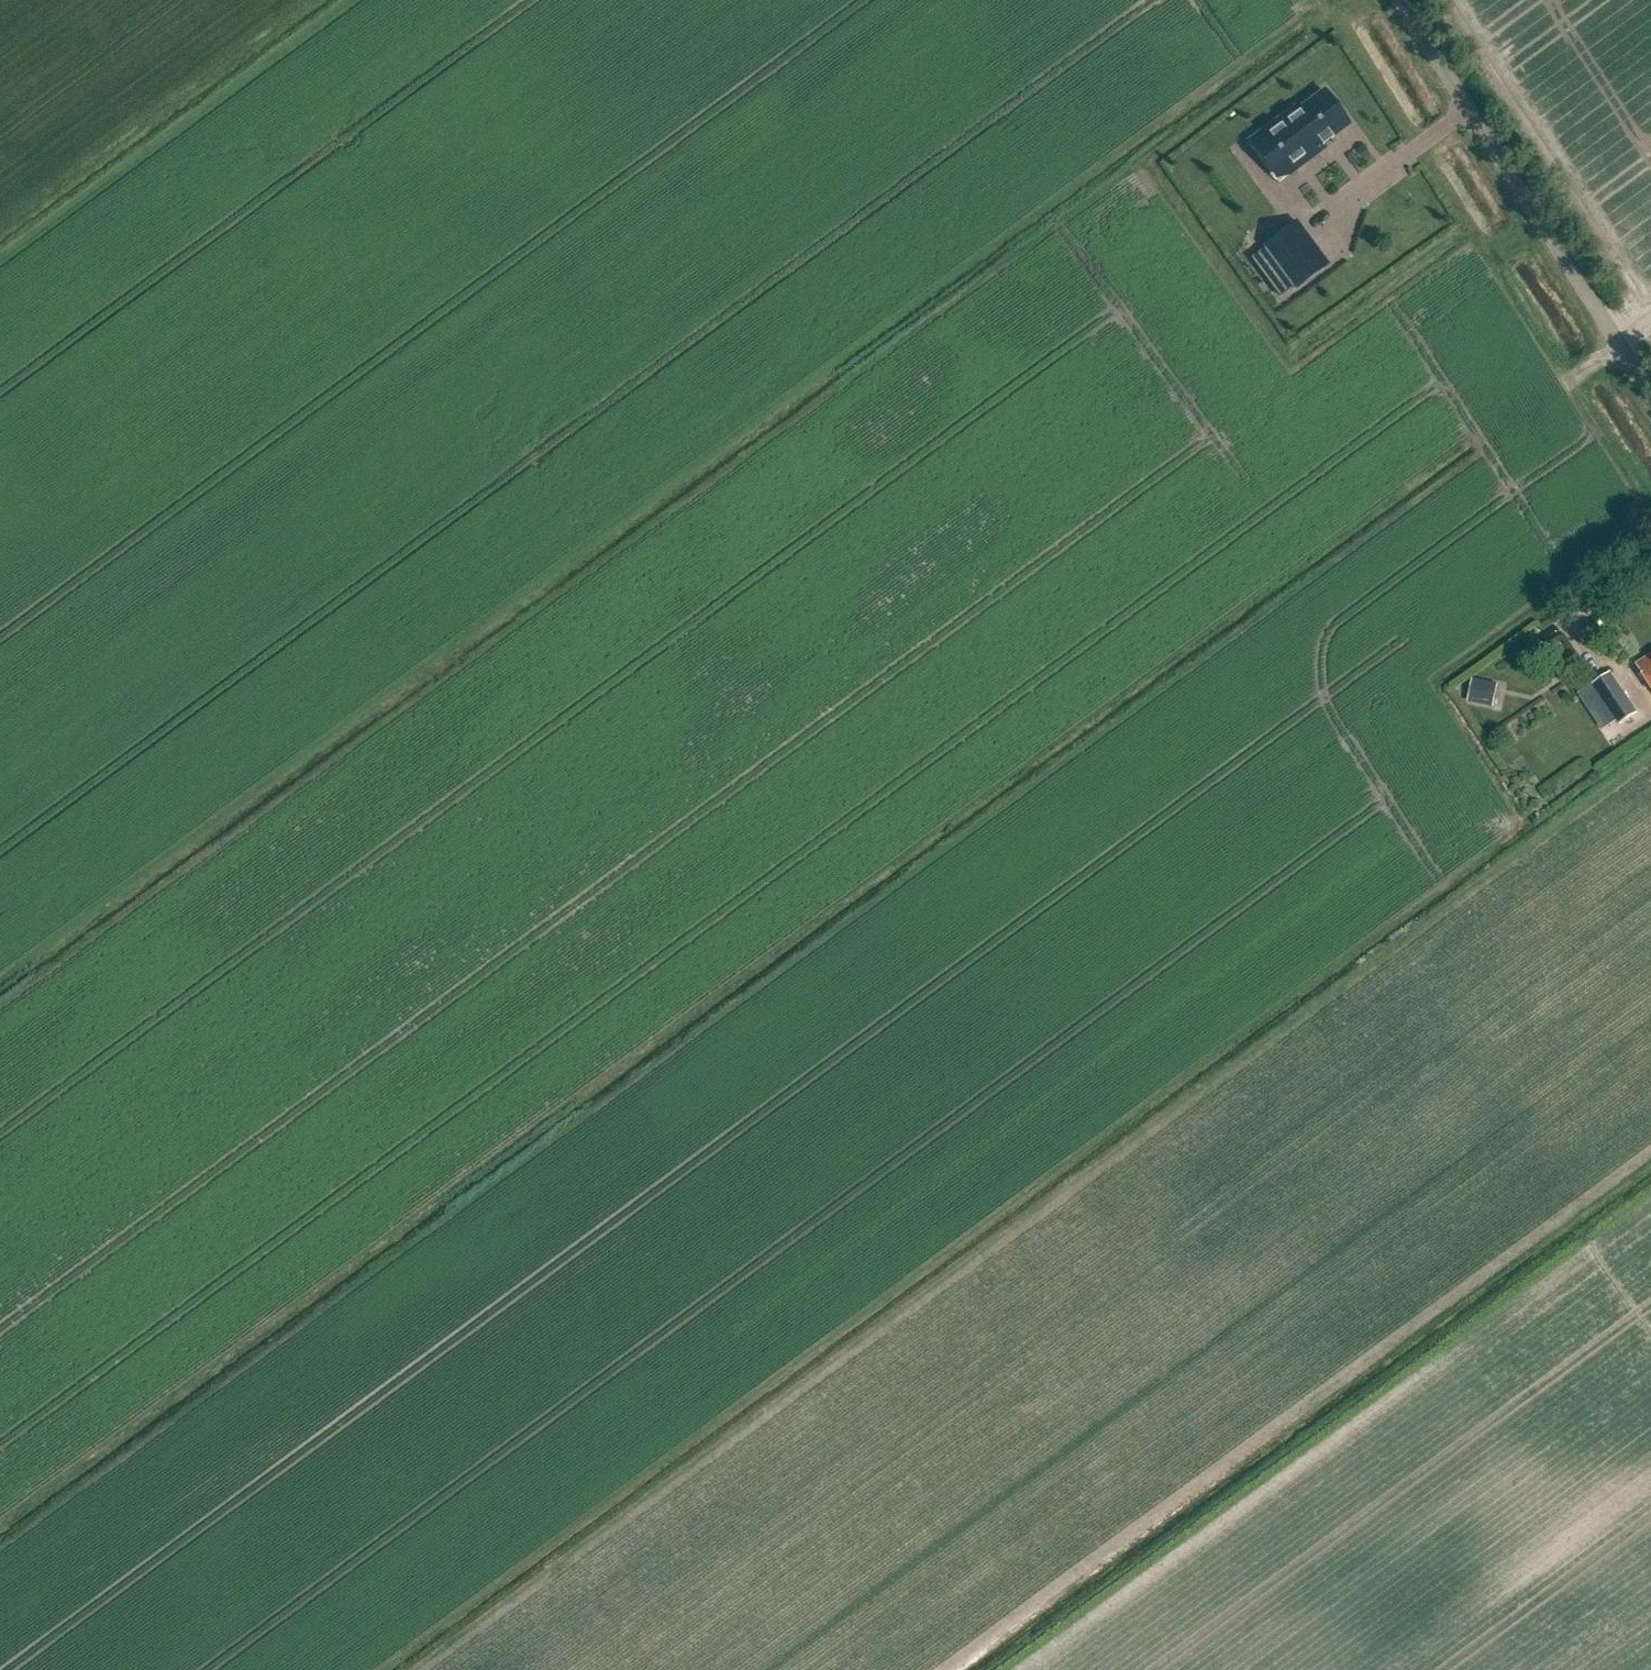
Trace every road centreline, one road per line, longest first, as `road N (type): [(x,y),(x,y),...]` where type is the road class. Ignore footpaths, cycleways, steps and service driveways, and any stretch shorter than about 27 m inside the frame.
road 1 (unclassified): [(1650,399),(1394,0)]

